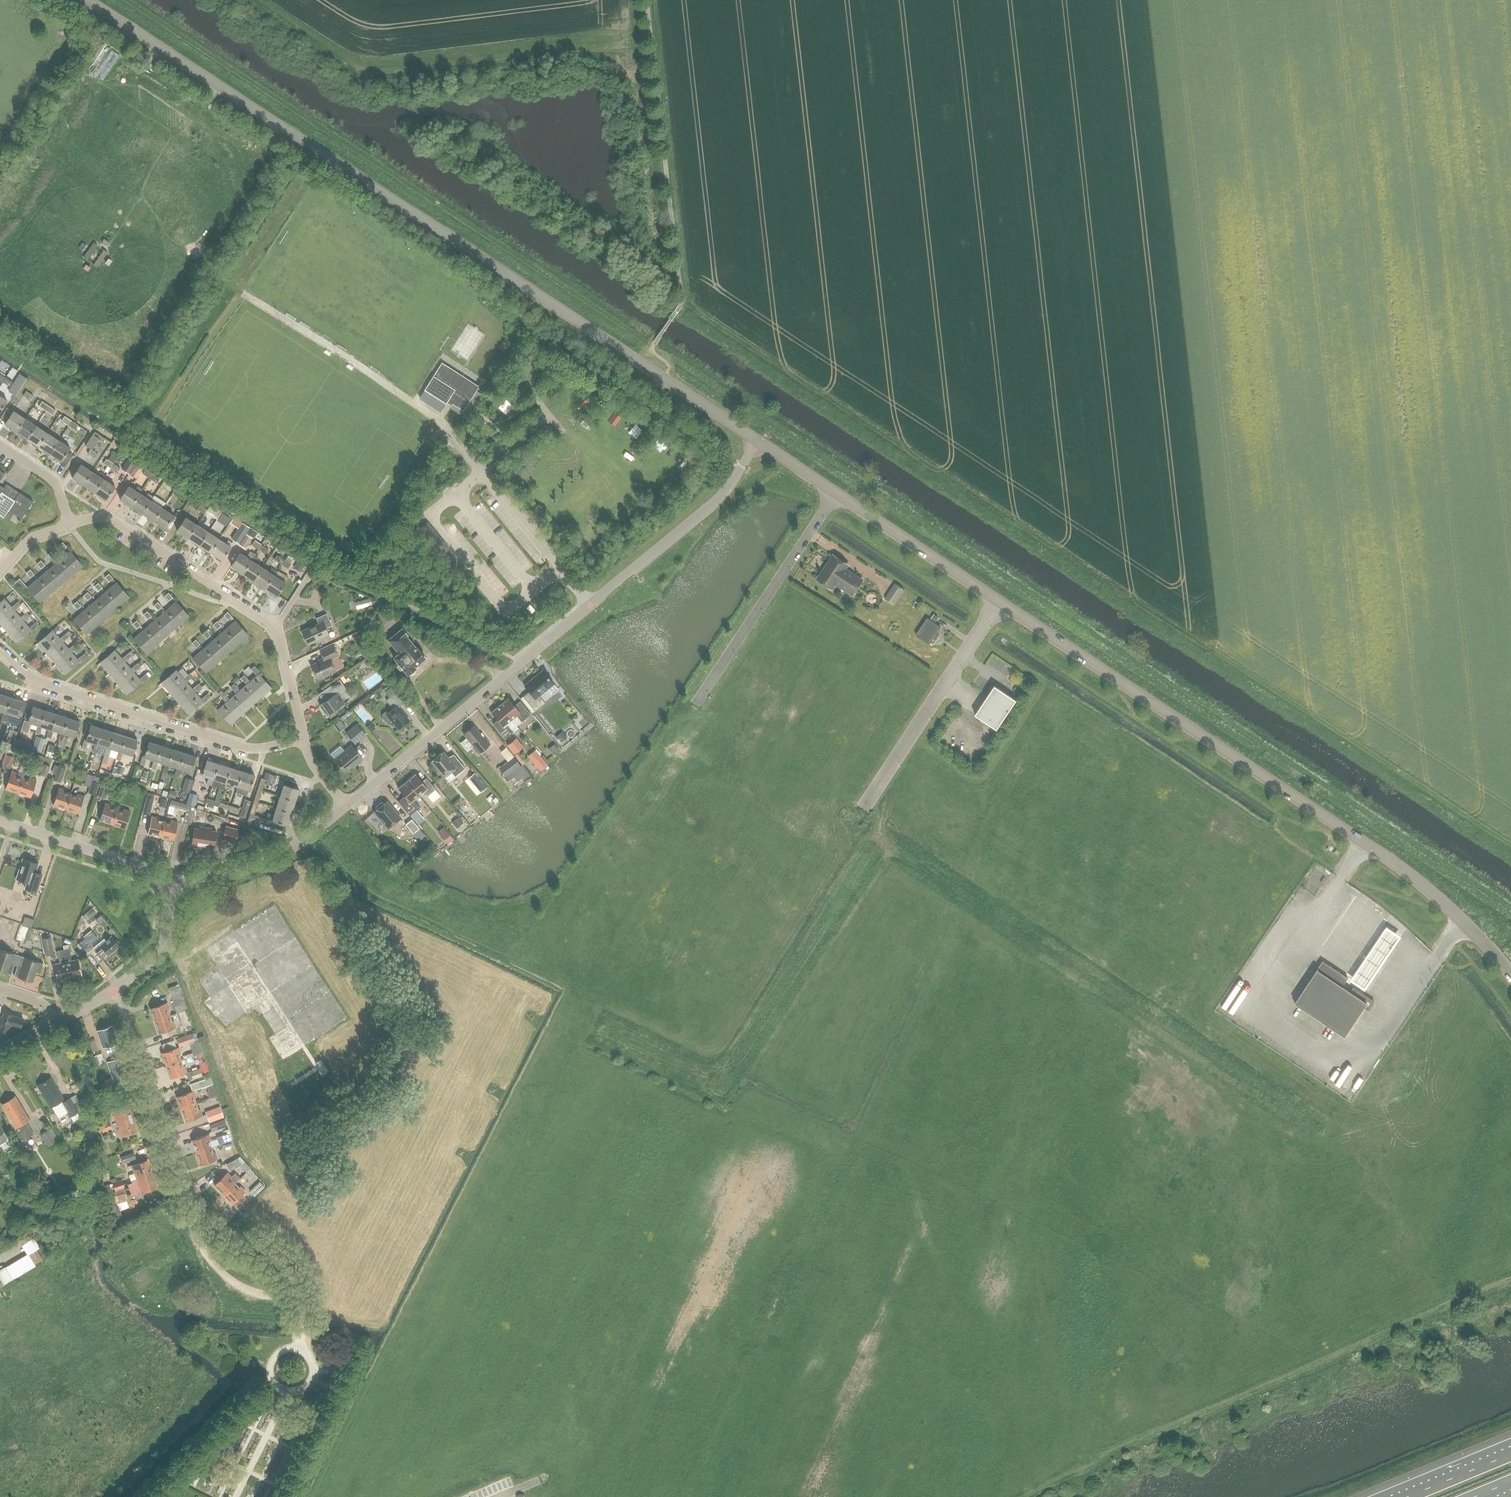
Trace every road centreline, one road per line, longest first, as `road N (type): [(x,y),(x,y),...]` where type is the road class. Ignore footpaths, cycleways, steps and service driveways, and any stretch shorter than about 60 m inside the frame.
road 1 (secondary): [(87,0),(760,441)]
road 2 (secondary): [(1510,974),(1393,862),(1001,602)]
road 3 (unclassified): [(346,807),(703,513),(760,441)]
road 4 (track): [(1510,1281),(1106,1455)]
road 5 (unclassified): [(302,1331),(299,1298),(280,1266),(201,1214),(185,1192),(115,992)]
road 6 (residential): [(303,740),(276,627),(128,527),(105,518),(71,524)]
road 7 (residential): [(303,740),(249,751),(39,683),(0,650)]
road 8 (residential): [(837,495),(698,701)]
road 9 (unclassified): [(1001,602),(865,805)]
road 10 (secondary): [(1001,602),(837,495)]
road 11 (unclassified): [(175,890),(278,857),(346,807)]
road 12 (residential): [(175,890),(140,867),(0,820)]
road 13 (unclassified): [(115,992),(161,951),(175,890)]

